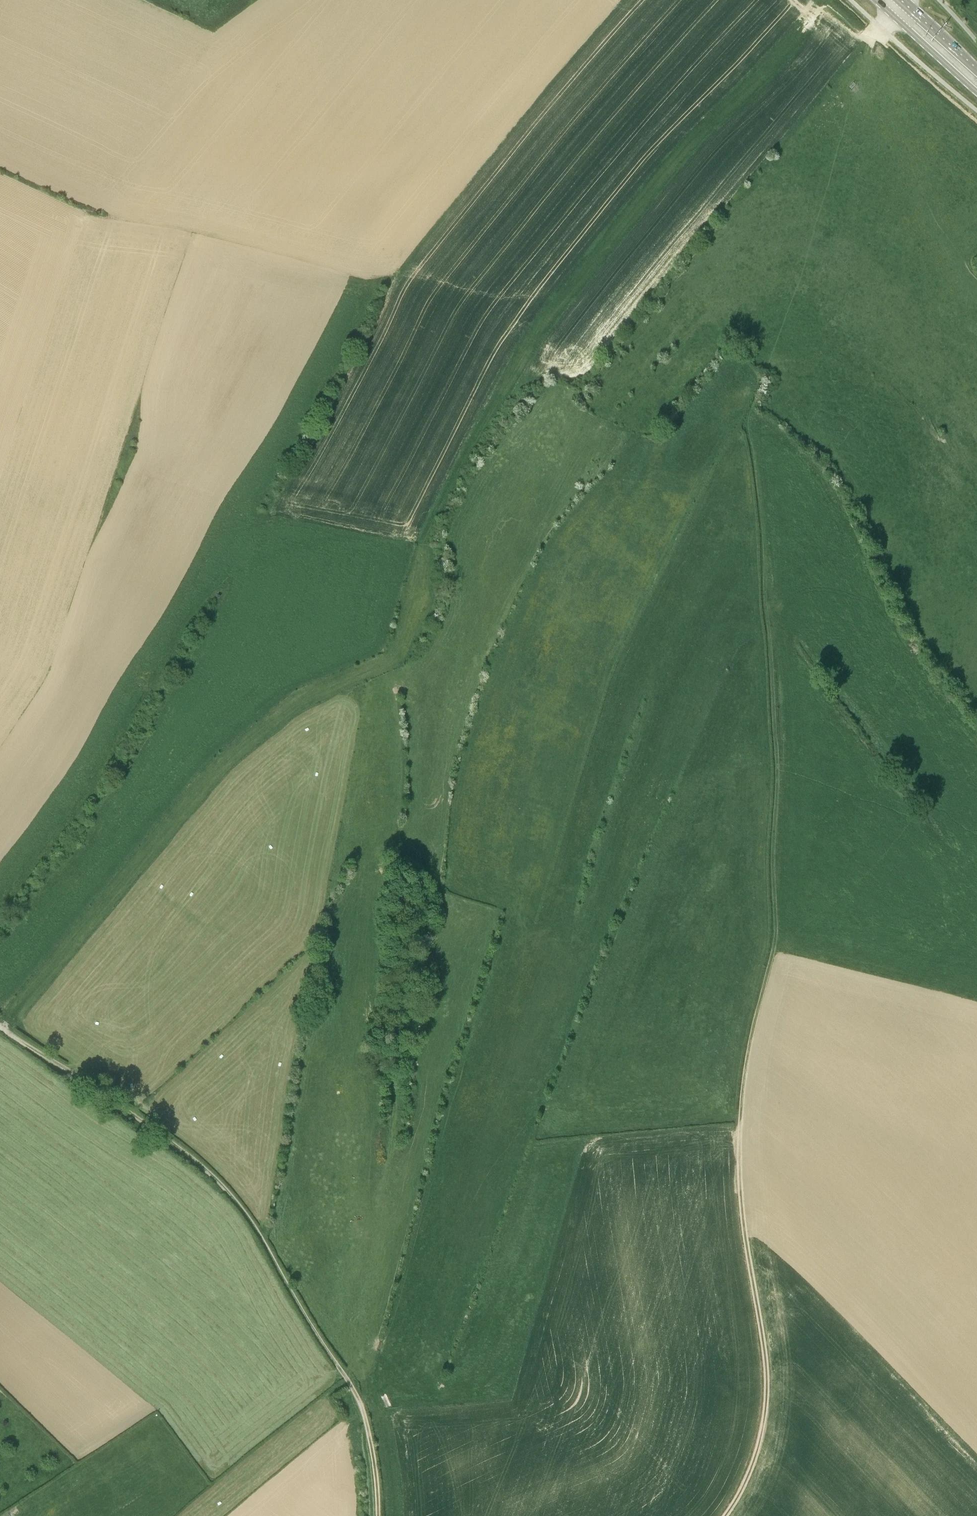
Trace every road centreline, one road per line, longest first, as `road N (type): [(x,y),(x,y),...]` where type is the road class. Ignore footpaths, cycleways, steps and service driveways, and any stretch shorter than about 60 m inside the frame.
road 1 (track): [(725,1515),(753,1464),(767,1392),(739,1168),(746,1067),(774,927),(776,767),(752,416)]
road 2 (track): [(378,1515),(373,1453),(357,1397),(230,1193),(198,1161),(0,1027)]
road 3 (primary): [(876,0),(976,93)]

